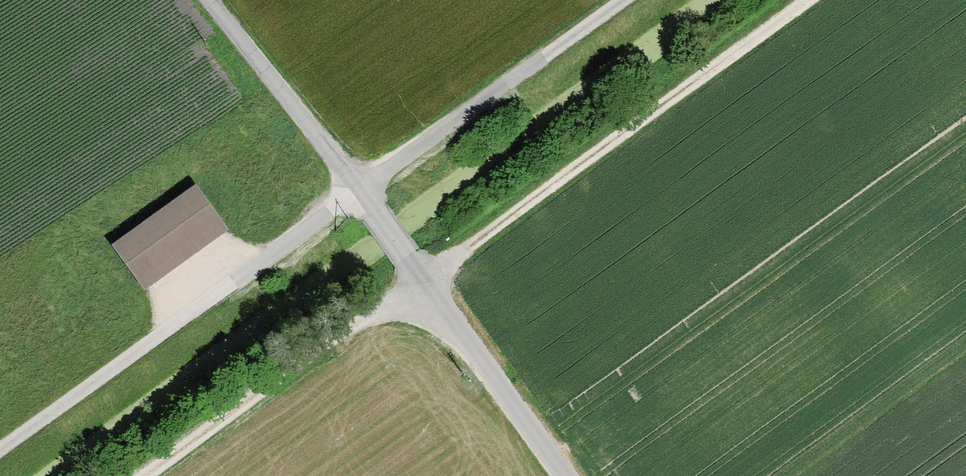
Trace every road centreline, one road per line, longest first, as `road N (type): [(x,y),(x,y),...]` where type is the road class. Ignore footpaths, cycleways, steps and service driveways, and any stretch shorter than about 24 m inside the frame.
road 1 (track): [(162,475),(808,0)]
road 2 (track): [(0,456),(361,194)]
road 3 (track): [(361,194),(565,475)]
road 4 (track): [(624,0),(361,194)]
road 5 (track): [(204,0),(361,194)]

